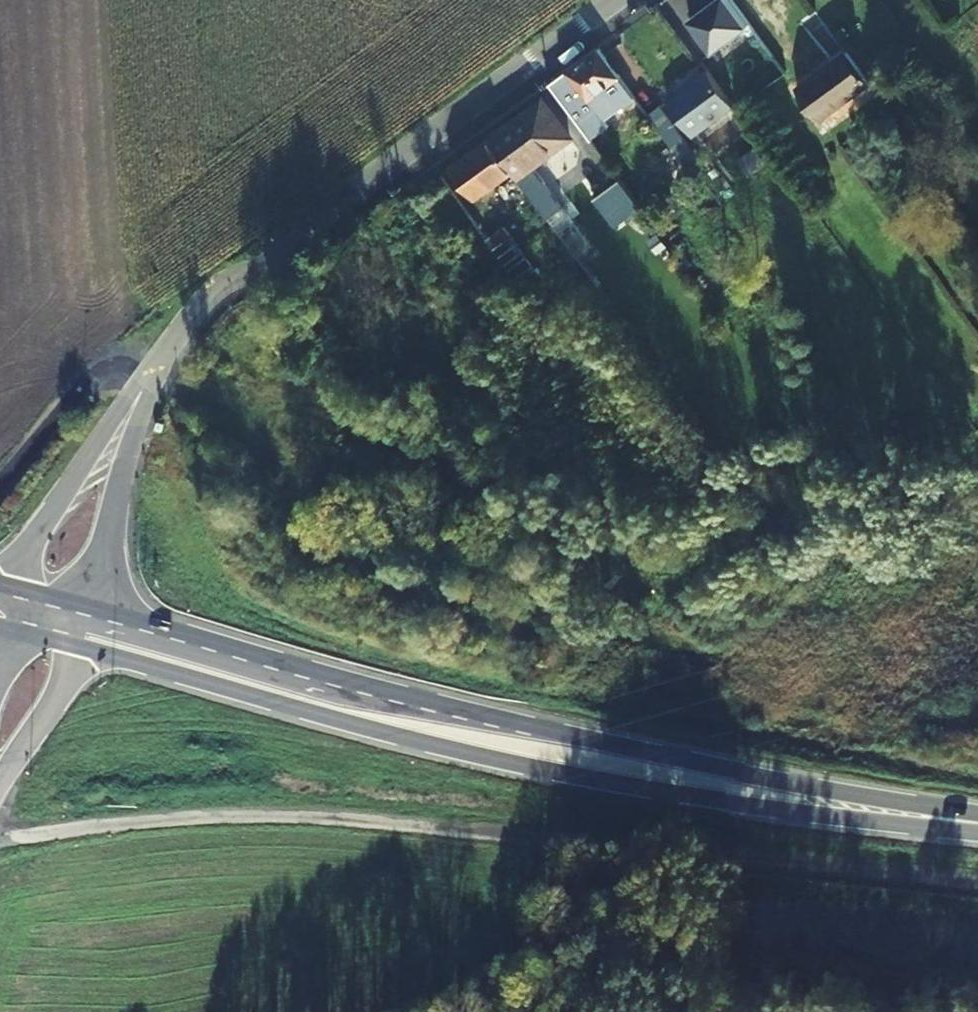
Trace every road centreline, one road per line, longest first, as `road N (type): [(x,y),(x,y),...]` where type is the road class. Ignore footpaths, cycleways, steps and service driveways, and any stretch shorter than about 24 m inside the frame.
road 1 (track): [(0,845),(225,820),(428,830),(977,887)]
road 2 (secondary): [(93,639),(383,725),(977,822)]
road 3 (unclassified): [(615,0),(237,276),(156,361),(132,406)]
road 4 (unclassified): [(132,406),(36,540),(5,616)]
road 5 (unclassified): [(93,639),(132,406)]
road 6 (track): [(156,361),(119,359),(0,486)]
road 7 (unclassified): [(0,786),(93,639)]

